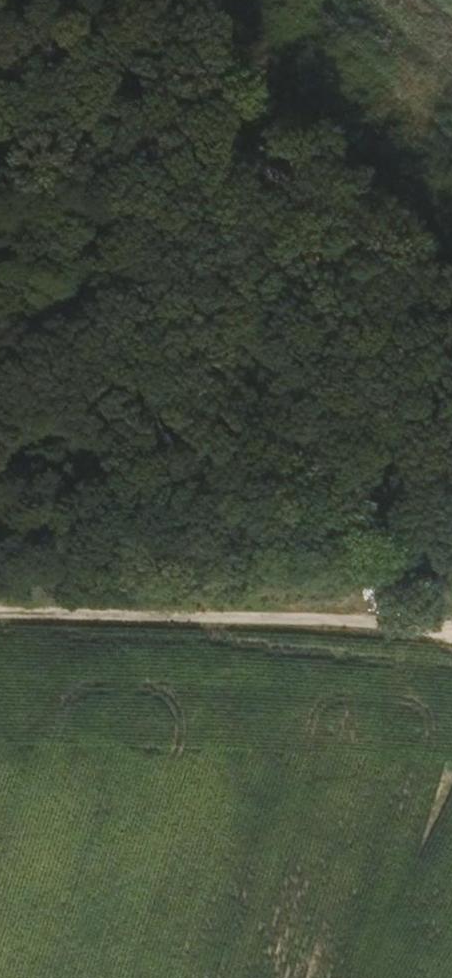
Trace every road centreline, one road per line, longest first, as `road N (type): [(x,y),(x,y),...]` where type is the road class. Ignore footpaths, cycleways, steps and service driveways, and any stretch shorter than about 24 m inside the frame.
road 1 (track): [(451,637),(0,605)]

